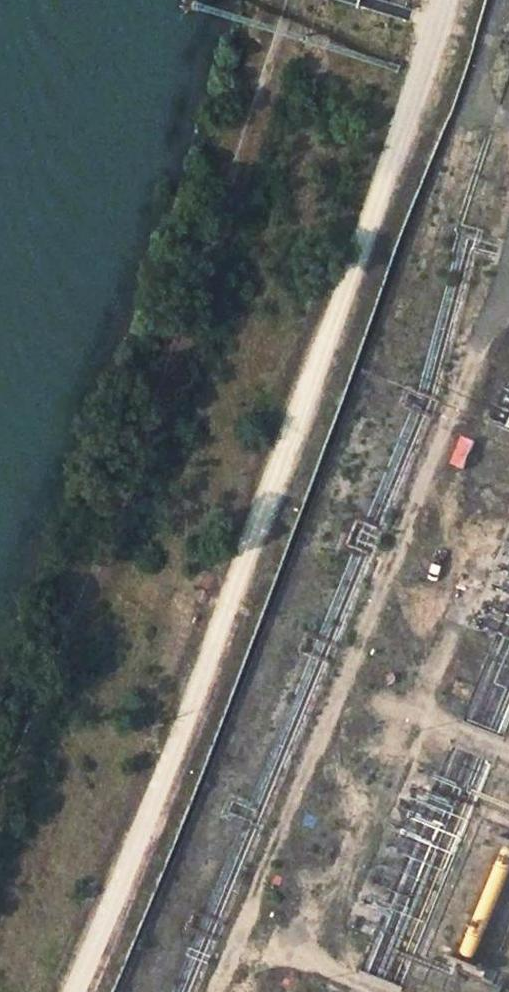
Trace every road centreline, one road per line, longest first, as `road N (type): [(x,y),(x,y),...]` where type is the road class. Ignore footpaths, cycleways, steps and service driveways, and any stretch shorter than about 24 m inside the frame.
road 1 (track): [(68,991),(307,404),(427,0)]
road 2 (track): [(0,800),(173,385),(293,0)]
road 3 (track): [(479,353),(219,991)]
road 4 (track): [(238,941),(381,991)]

